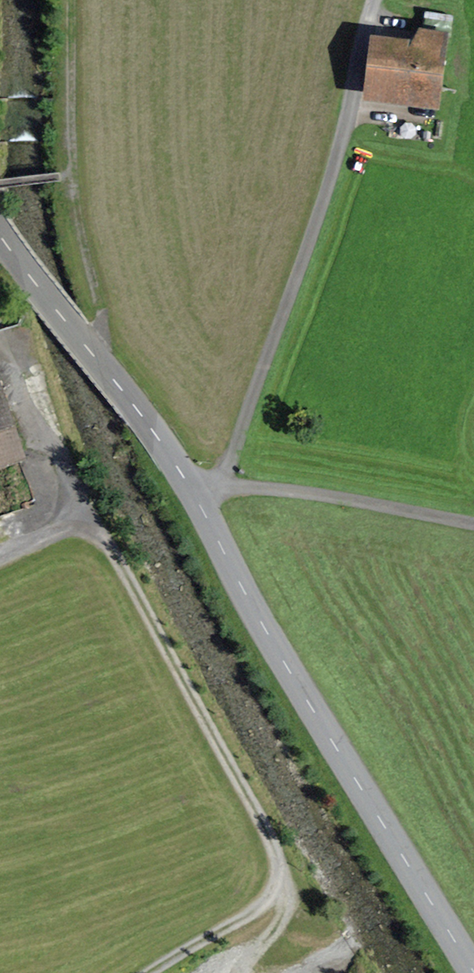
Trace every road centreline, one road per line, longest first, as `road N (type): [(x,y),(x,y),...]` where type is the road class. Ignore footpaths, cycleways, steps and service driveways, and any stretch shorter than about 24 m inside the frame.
road 1 (tertiary): [(472,972),(181,472),(0,236)]
road 2 (track): [(57,456),(286,879),(258,912),(155,972)]
road 3 (track): [(98,361),(103,325),(73,177),(72,0)]

